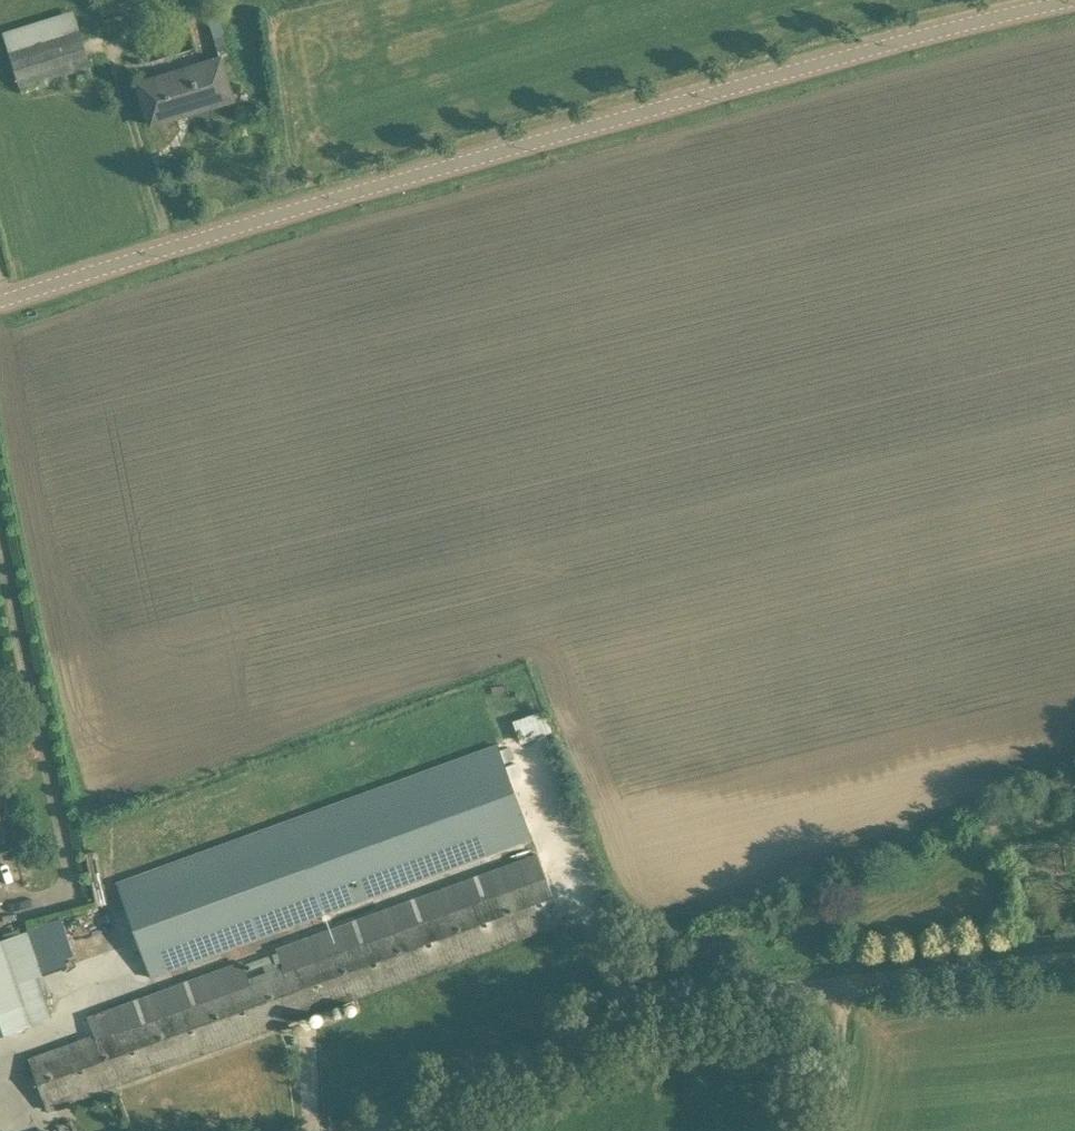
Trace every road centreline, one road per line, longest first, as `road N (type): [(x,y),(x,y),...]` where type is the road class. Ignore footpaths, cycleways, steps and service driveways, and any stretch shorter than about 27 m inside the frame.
road 1 (tertiary): [(1067,0),(428,170),(0,301)]
road 2 (unclassified): [(1074,958),(663,1003),(364,1130)]
road 3 (track): [(846,981),(824,1130)]

